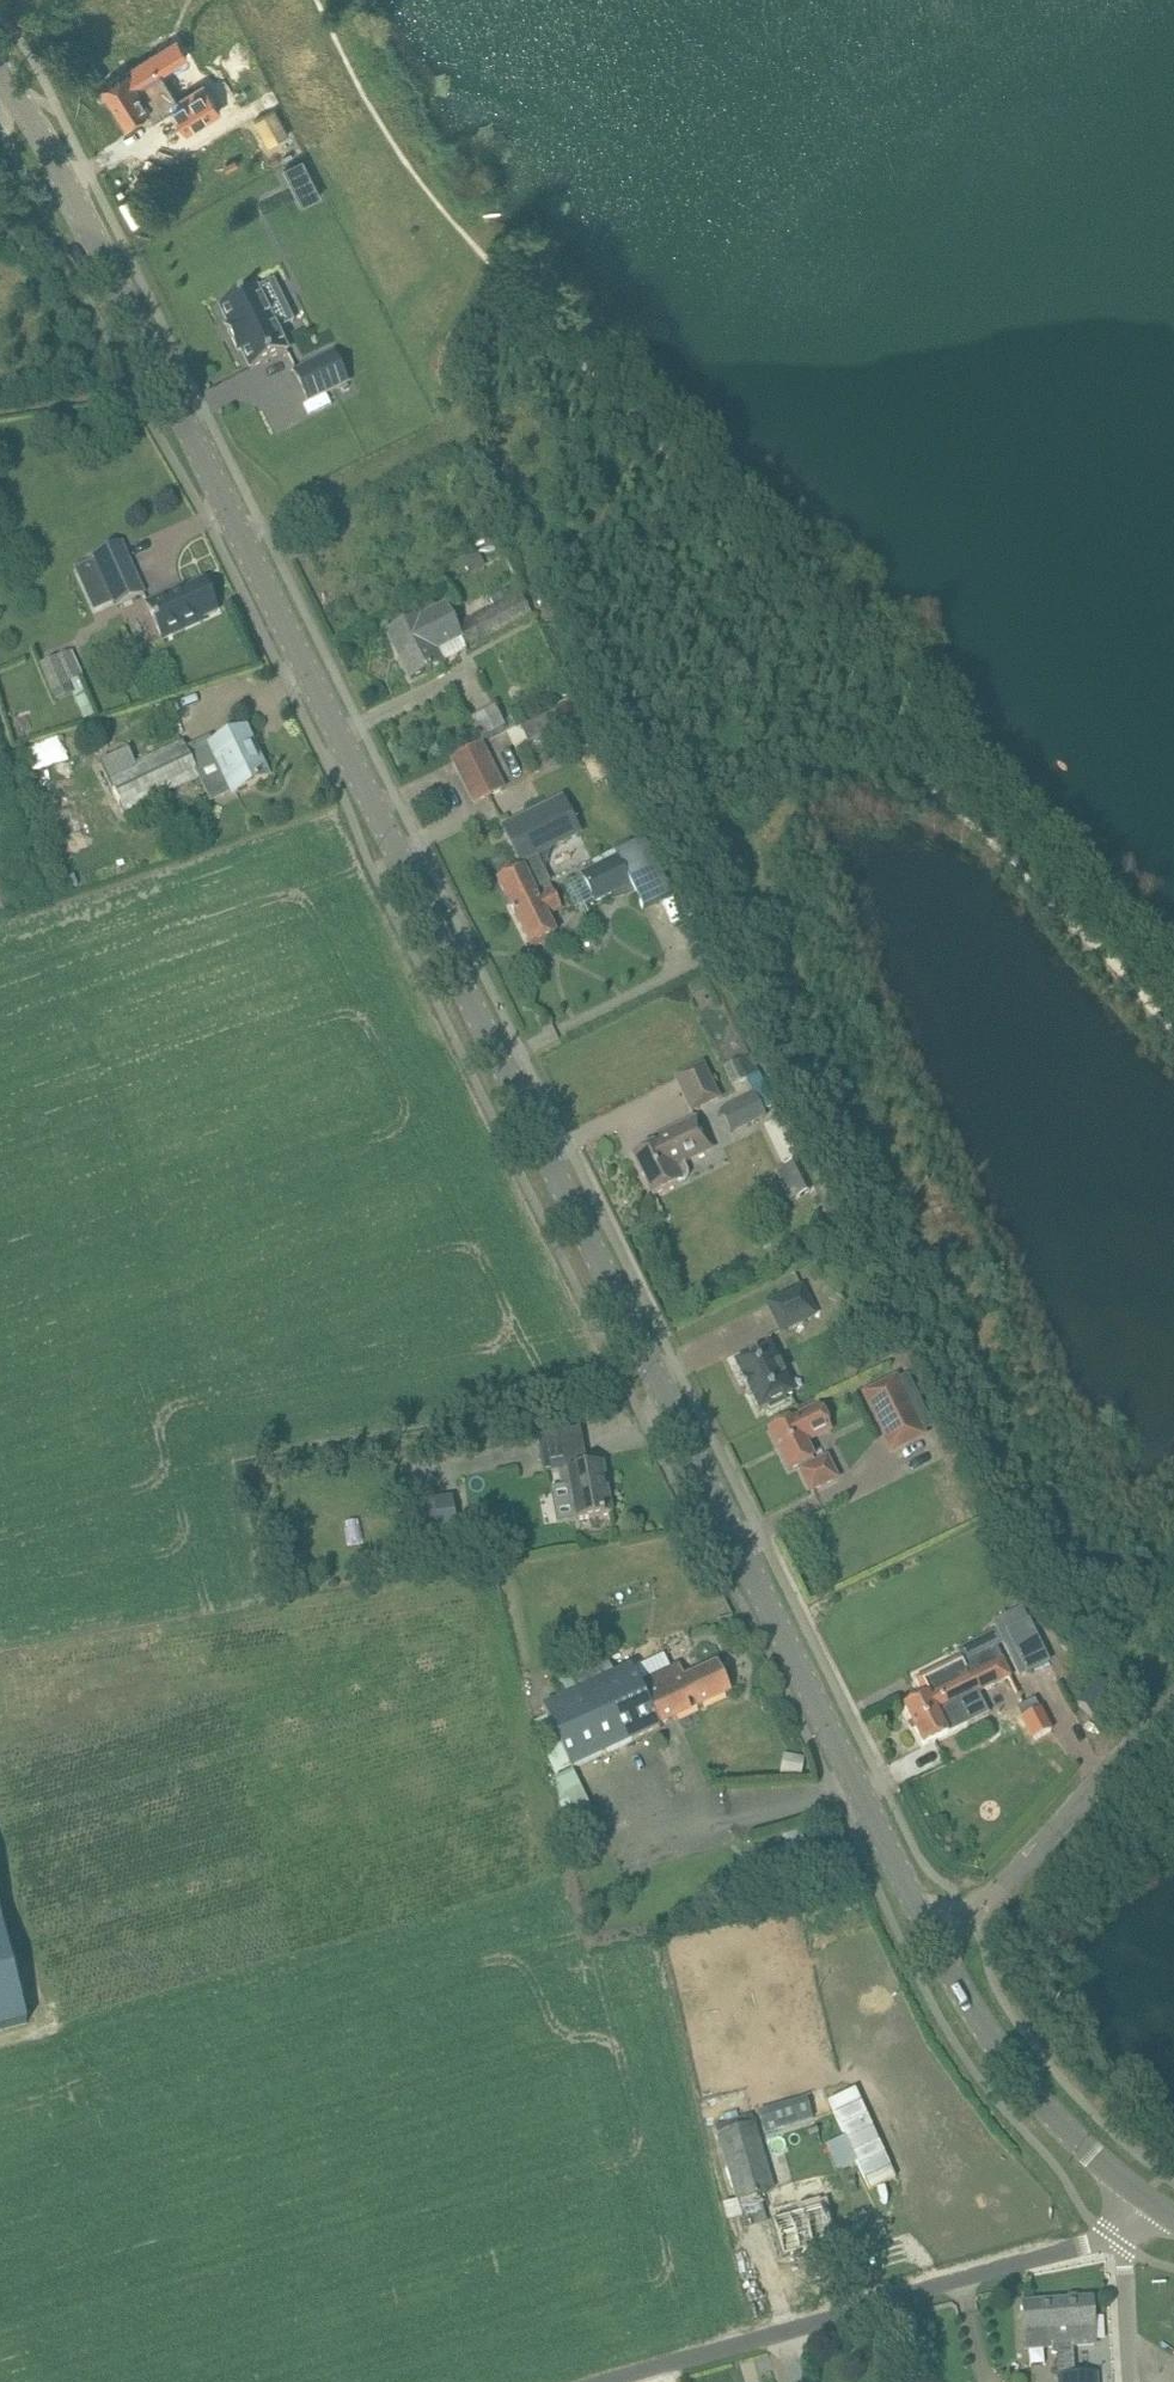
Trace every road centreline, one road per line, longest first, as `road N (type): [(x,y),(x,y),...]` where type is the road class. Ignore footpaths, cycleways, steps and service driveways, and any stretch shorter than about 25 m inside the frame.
road 1 (tertiary): [(934,1946),(62,172),(0,73)]
road 2 (unclassified): [(620,2381),(1116,2238)]
road 3 (unclassified): [(934,1946),(1173,1690)]
road 4 (tertiary): [(1143,2187),(1053,2097),(934,1946)]
road 5 (unclassified): [(1130,2381),(1116,2238)]

